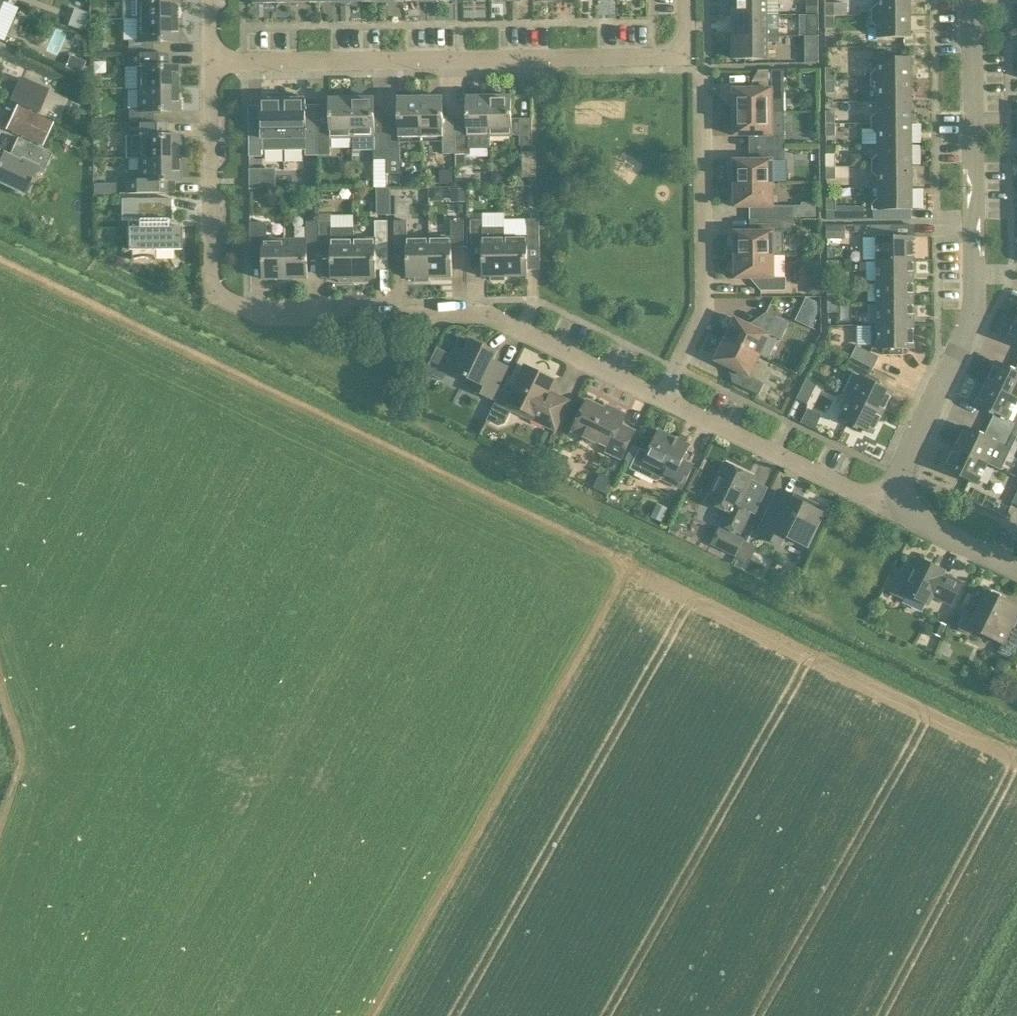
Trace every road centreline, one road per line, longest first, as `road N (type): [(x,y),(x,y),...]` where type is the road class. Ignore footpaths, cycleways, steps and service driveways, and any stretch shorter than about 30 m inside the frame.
road 1 (residential): [(667,400),(471,312),(252,314),(216,287),(210,60)]
road 2 (residential): [(890,505),(965,352),(976,310),(973,0)]
road 3 (residential): [(210,60),(668,58),(684,38),(684,0)]
road 4 (residential): [(667,400),(708,310),(707,84)]
road 5 (residential): [(890,505),(667,400)]
road 6 (residential): [(1016,567),(890,505)]

